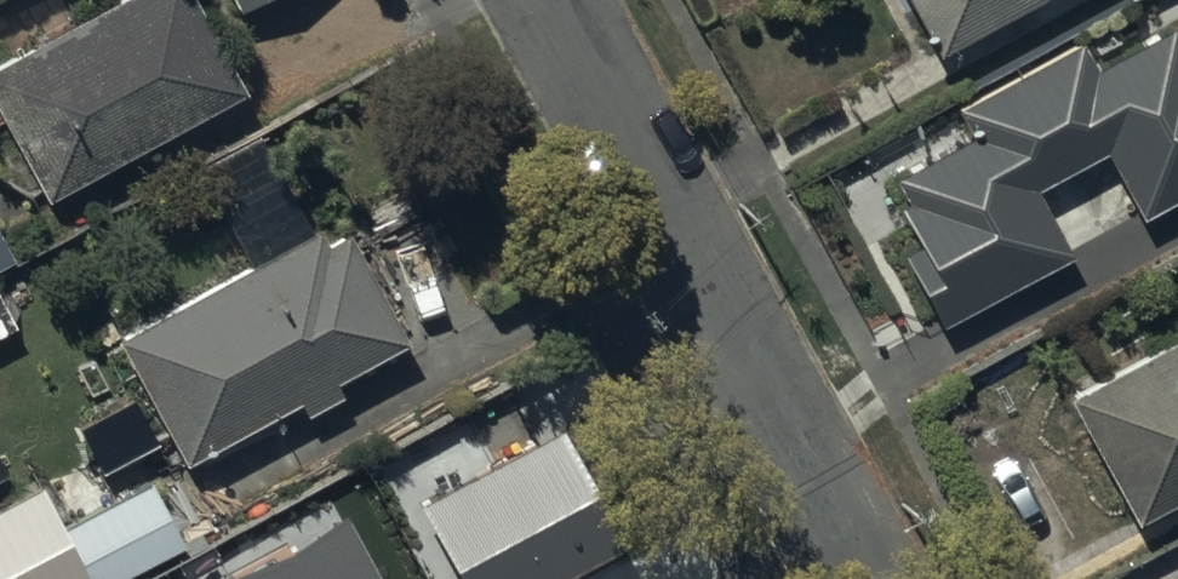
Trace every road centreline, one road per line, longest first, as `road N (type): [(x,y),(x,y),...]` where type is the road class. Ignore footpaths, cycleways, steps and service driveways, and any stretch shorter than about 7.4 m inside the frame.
road 1 (residential): [(544,0),(863,578)]

